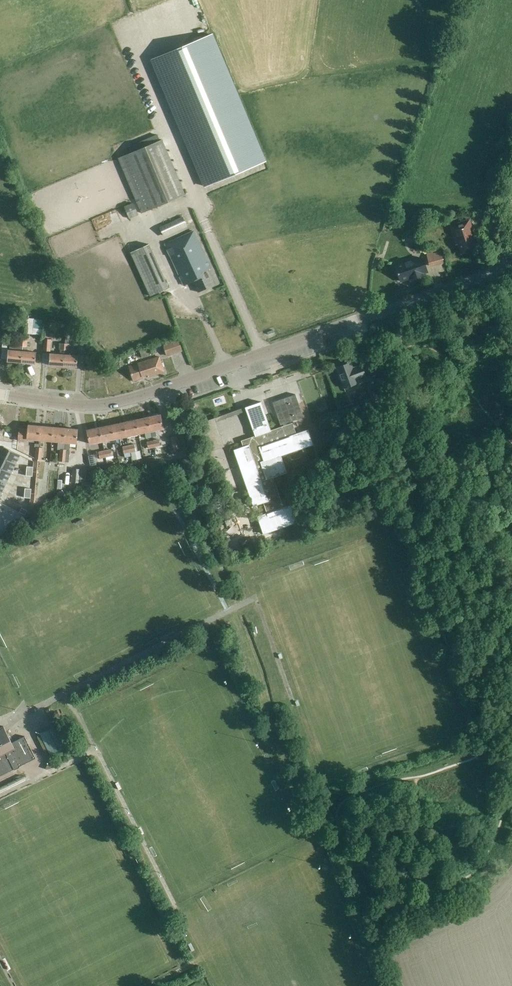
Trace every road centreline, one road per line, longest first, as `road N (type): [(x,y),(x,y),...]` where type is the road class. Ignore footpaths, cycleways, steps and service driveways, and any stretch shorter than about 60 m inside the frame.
road 1 (tertiary): [(0,394),(76,404),(121,401),(511,267)]

